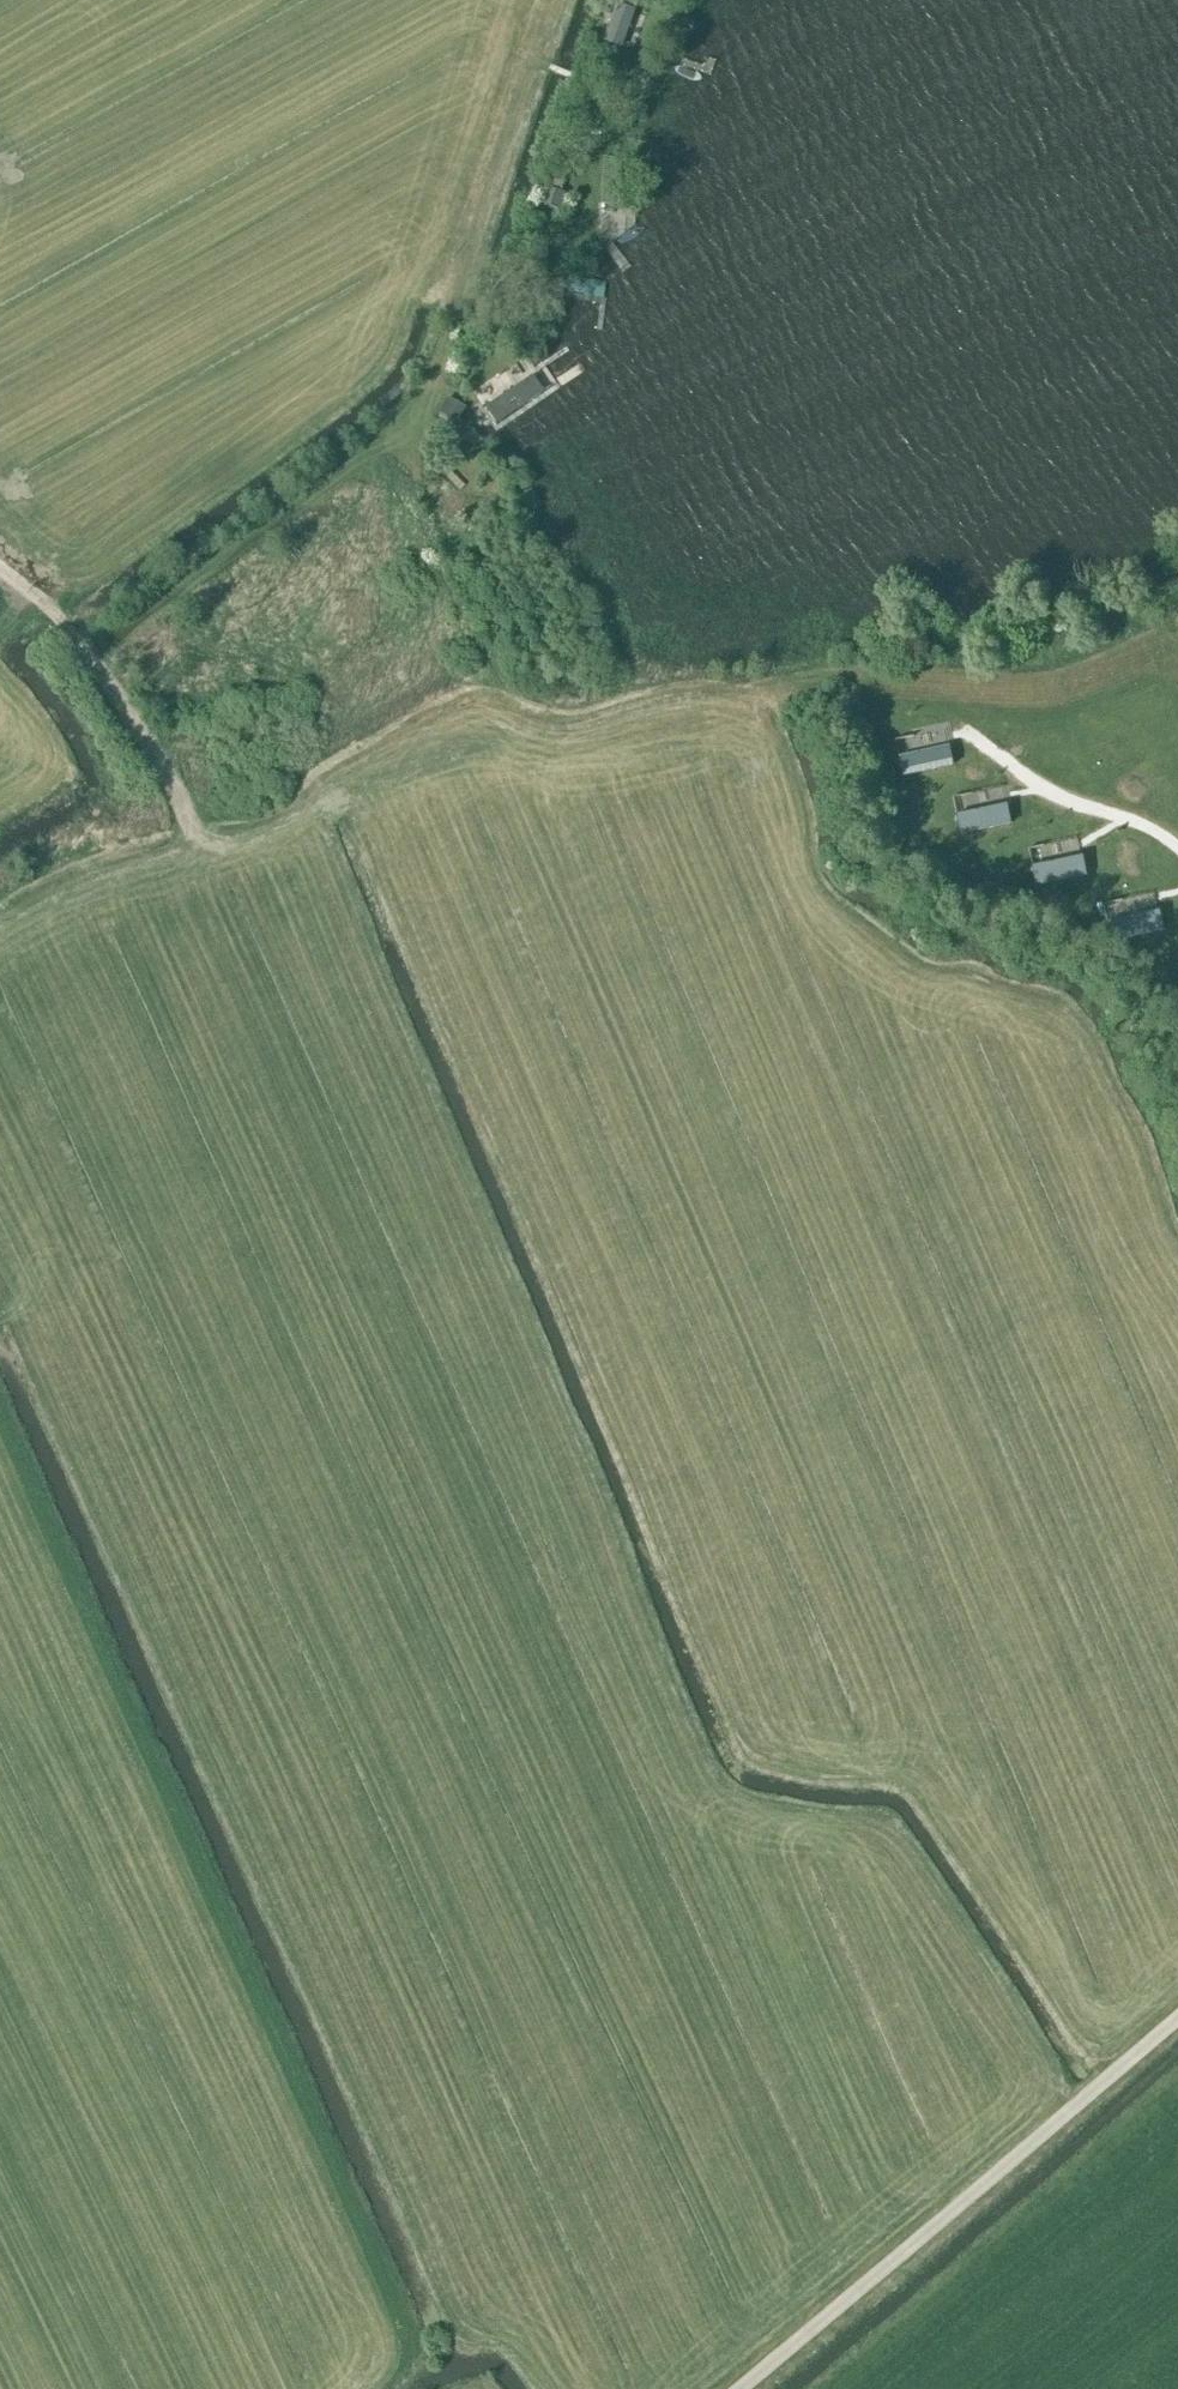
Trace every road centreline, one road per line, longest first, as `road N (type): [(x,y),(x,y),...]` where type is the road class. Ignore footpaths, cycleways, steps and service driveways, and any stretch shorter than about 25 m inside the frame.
road 1 (track): [(82,647),(417,394),(553,0)]
road 2 (track): [(1002,766),(1177,855)]

